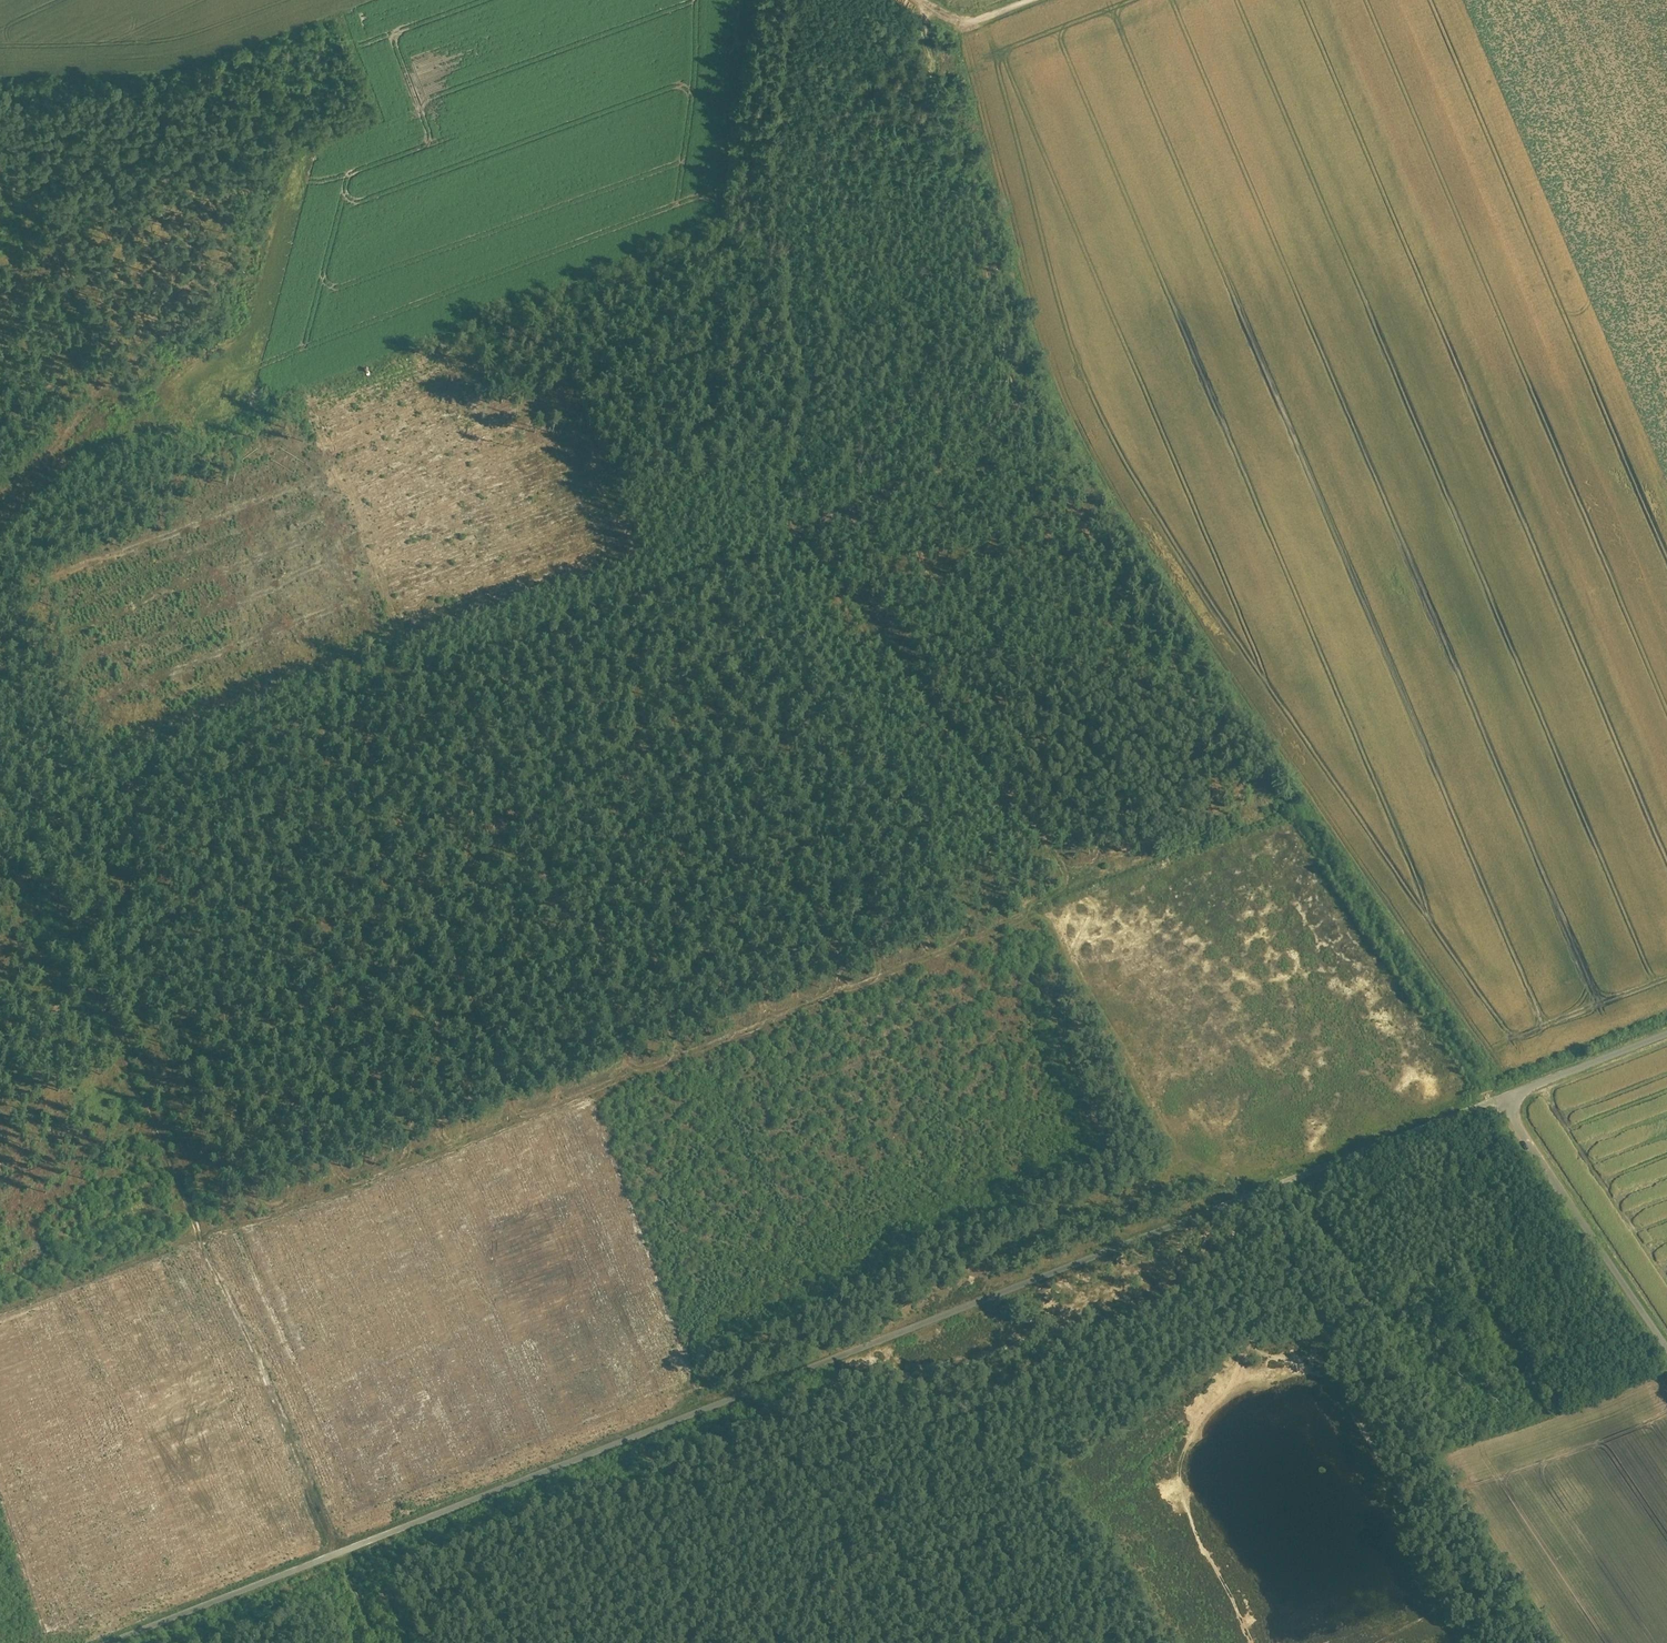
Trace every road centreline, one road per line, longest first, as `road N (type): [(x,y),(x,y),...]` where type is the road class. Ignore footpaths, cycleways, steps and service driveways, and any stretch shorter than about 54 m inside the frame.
road 1 (unclassified): [(1504,1101),(1276,1183),(112,1642)]
road 2 (track): [(1037,884),(195,1241),(383,1642)]
road 3 (track): [(853,1348),(909,1363),(979,1353),(1081,1299),(1119,1294),(1225,1253)]
road 4 (unclassified): [(1504,1101),(1666,1348)]
road 5 (unclassified): [(1666,1037),(1504,1101)]

